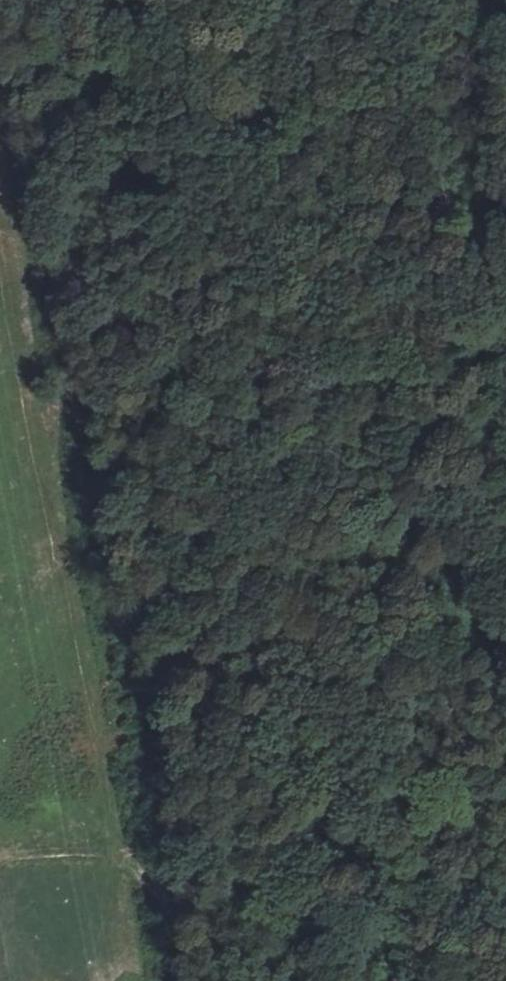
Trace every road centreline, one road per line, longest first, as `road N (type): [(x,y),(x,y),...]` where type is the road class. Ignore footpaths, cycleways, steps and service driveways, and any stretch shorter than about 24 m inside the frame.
road 1 (track): [(22,0),(253,161),(462,436),(505,552)]
road 2 (track): [(139,980),(0,258)]
road 3 (track): [(263,969),(161,858),(113,831),(0,856)]

